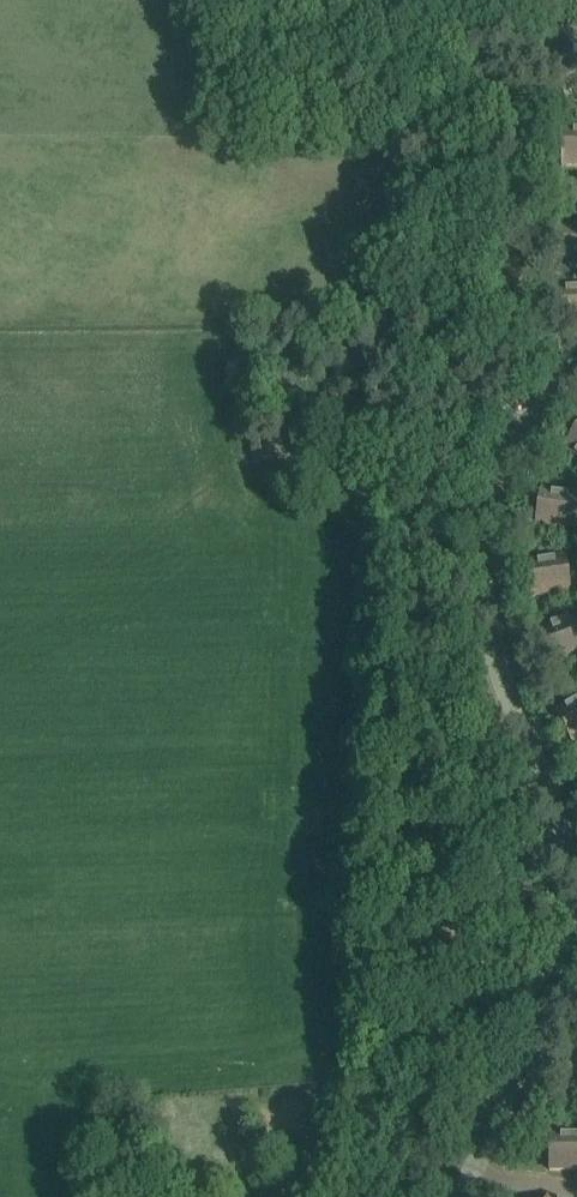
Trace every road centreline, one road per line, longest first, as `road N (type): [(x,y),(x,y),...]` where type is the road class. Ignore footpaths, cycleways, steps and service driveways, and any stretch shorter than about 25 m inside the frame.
road 1 (residential): [(576,375),(536,417),(497,489),(486,557),(487,627),(576,881)]
road 2 (residential): [(576,890),(555,986),(458,1196)]

